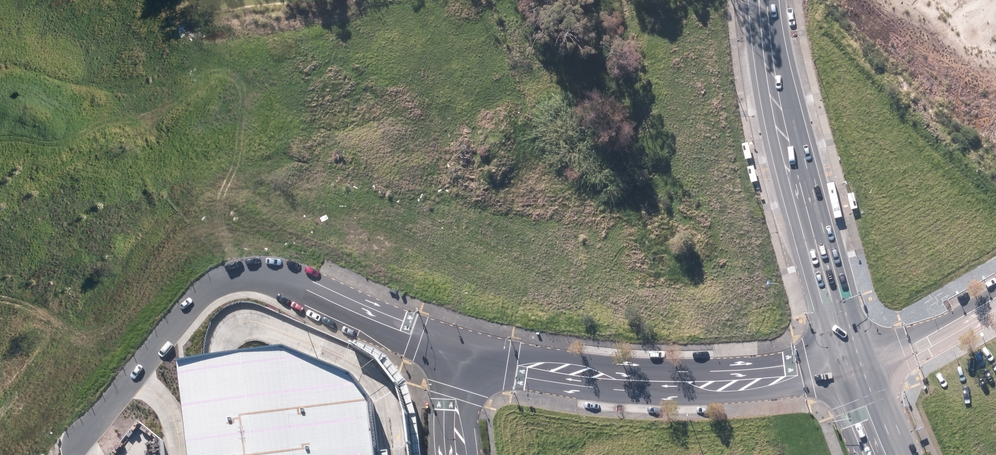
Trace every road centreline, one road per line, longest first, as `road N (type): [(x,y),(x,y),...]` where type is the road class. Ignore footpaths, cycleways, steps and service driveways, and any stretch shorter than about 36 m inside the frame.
road 1 (unclassified): [(462,353),(582,376),(672,382),(849,363)]
road 2 (tertiary): [(764,0),(771,81),(849,363)]
road 3 (unclassified): [(277,276),(462,353)]
road 4 (unclassified): [(849,363),(927,339),(995,298)]

